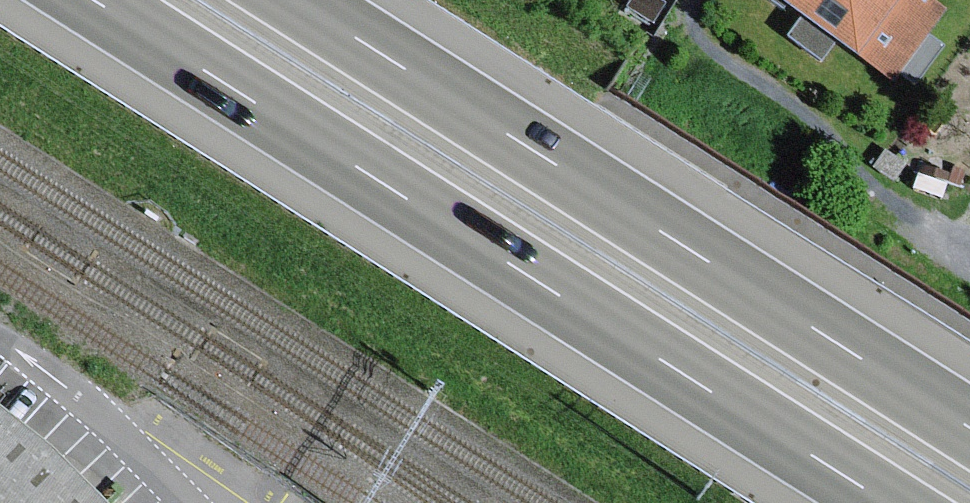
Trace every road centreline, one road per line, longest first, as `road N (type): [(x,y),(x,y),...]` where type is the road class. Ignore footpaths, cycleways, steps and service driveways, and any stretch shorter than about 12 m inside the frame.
road 1 (motorway): [(84,0),(887,502)]
road 2 (motorway): [(969,425),(297,0)]

